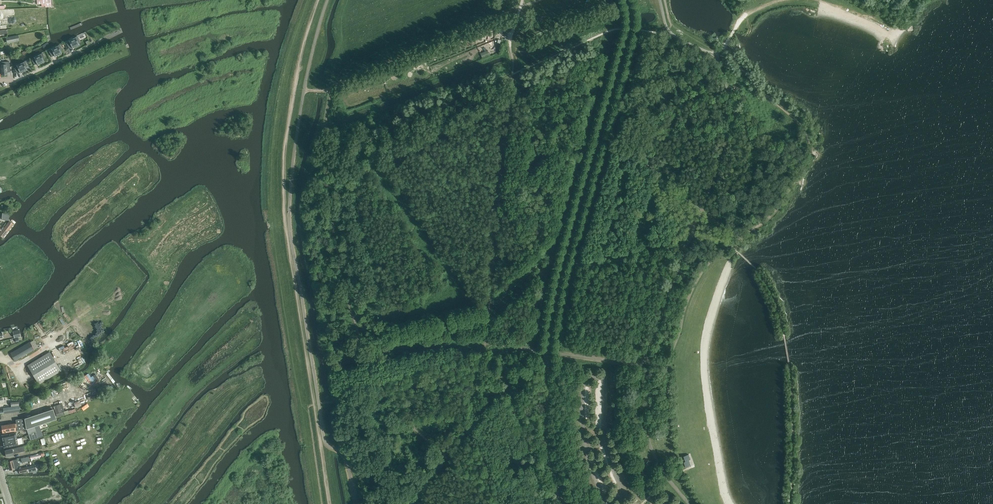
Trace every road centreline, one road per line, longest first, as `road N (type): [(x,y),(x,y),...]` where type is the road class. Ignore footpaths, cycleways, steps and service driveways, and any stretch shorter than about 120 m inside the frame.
road 1 (unclassified): [(564,503),(548,447),(548,352),(630,30),(628,0)]

